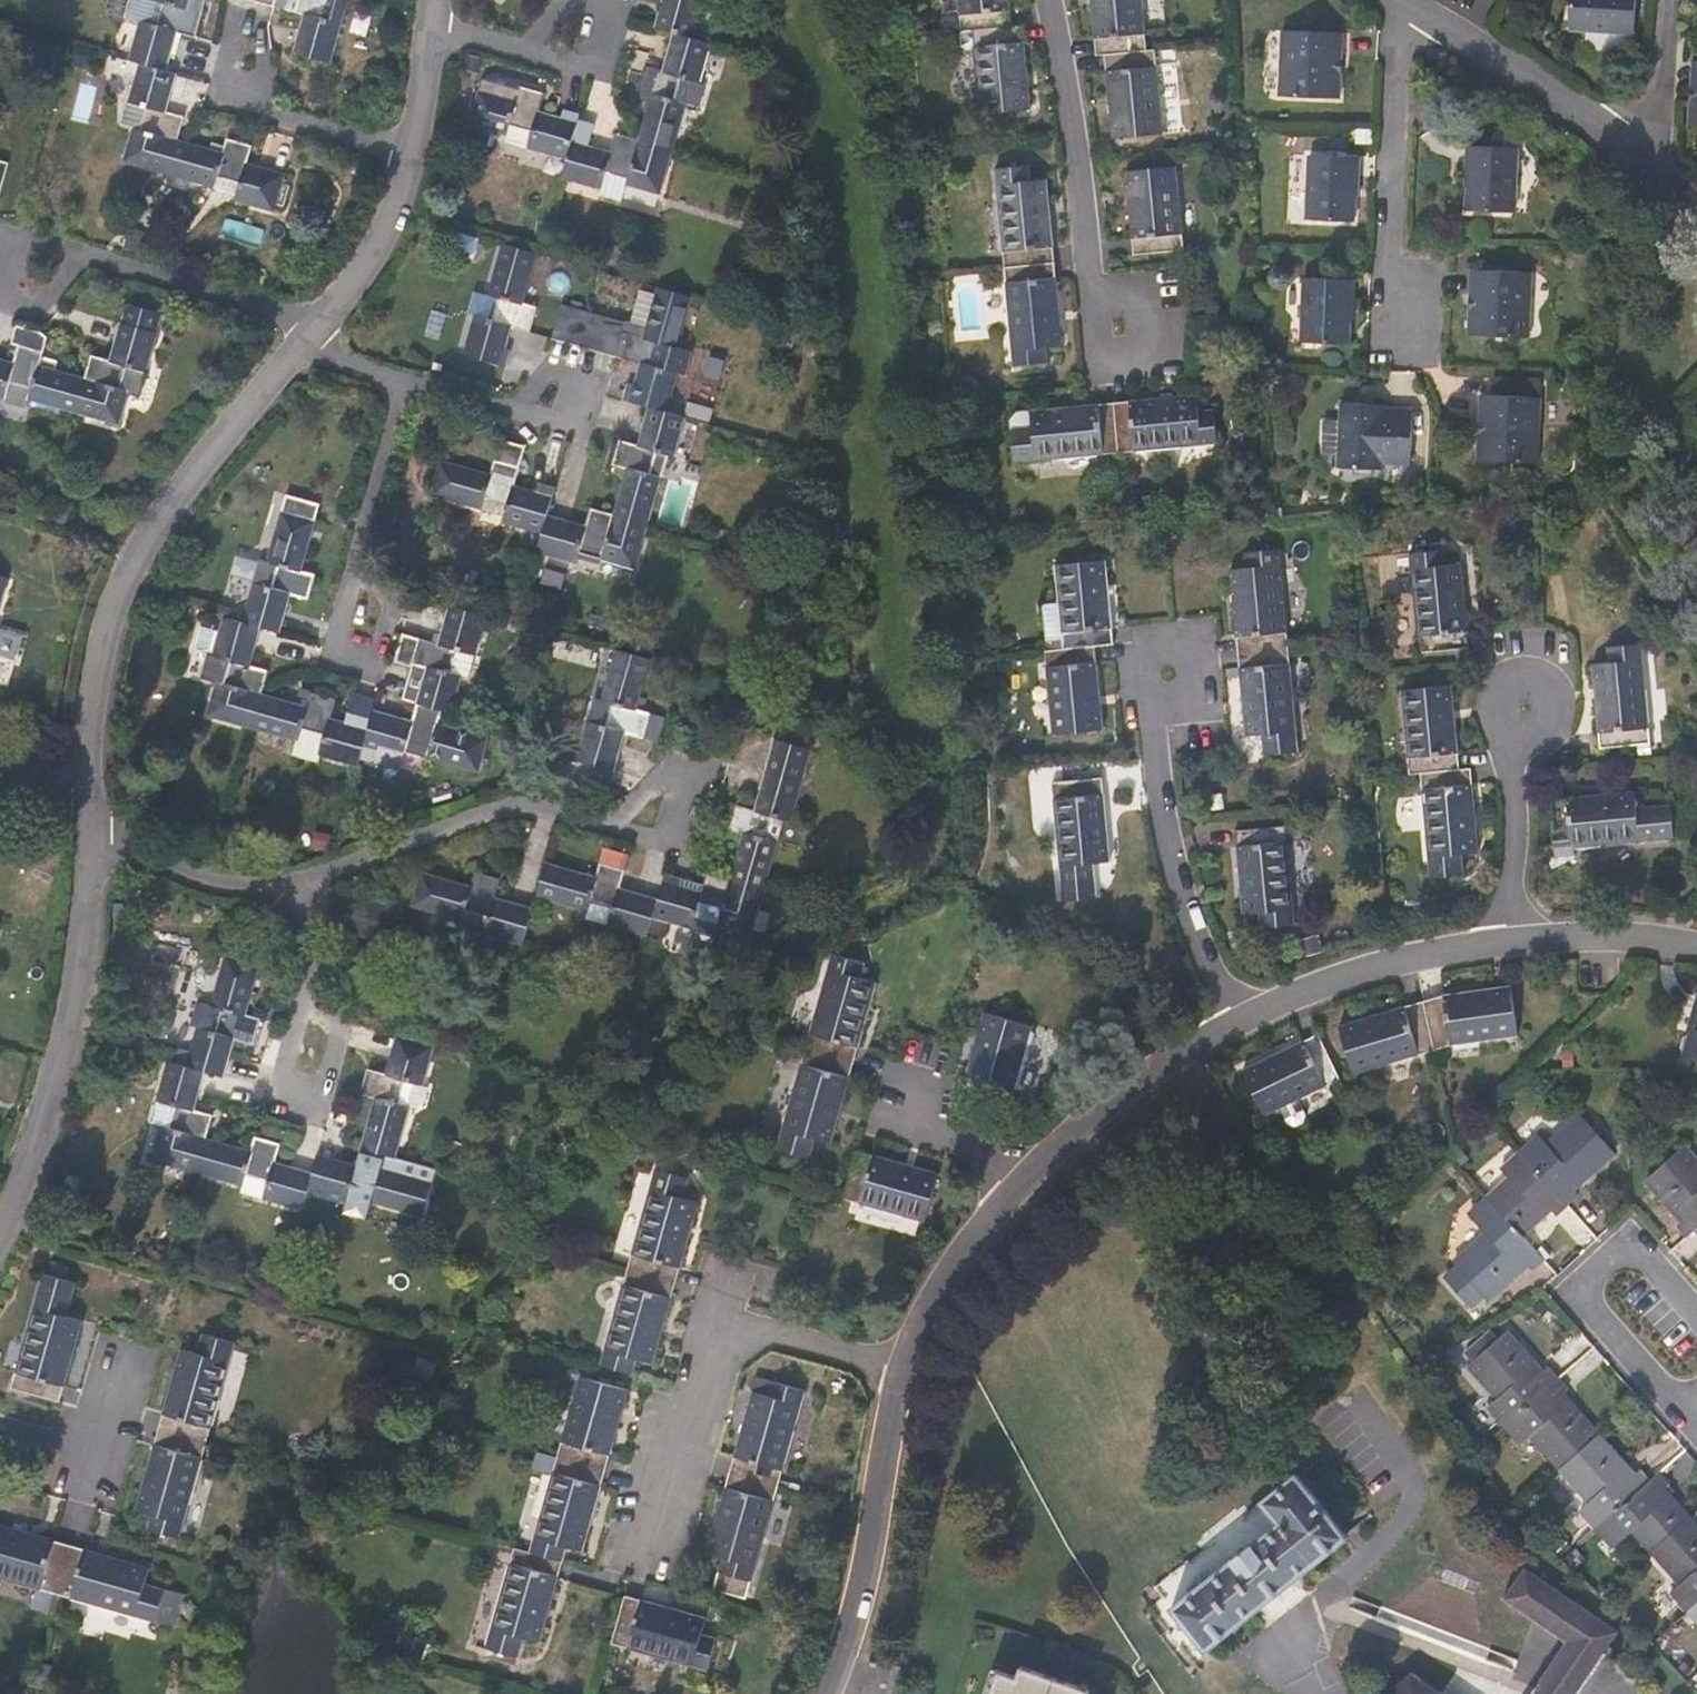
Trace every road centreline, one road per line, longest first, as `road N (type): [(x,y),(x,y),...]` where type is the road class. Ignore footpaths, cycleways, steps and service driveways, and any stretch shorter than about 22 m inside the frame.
road 1 (residential): [(91,786),(105,636),(137,553),(300,350)]
road 2 (residential): [(0,1238),(77,1034),(94,841)]
road 3 (residential): [(905,1366),(765,1330),(721,1336),(655,1544)]
road 4 (residential): [(1146,676),(1179,897),(1232,1026)]
road 5 (residential): [(1696,1427),(1575,1288),(1632,1241),(1696,1316)]
road 6 (residential): [(1052,0),(1100,353)]
road 7 (residential): [(905,1366),(855,1622),(830,1693)]
road 8 (residential): [(1397,0),(1385,257),(1407,329)]
road 9 (residential): [(298,884),(510,805),(609,828)]
road 10 (residential): [(1507,939),(1389,963),(1232,1026)]
road 11 (residential): [(1398,0),(1451,24),(1624,147)]
road 12 (residential): [(1232,1026),(1095,1118),(1027,1185)]
road 13 (residential): [(302,993),(275,1101),(318,1113),(340,1026)]
road 14 (residential): [(317,329),(83,255)]
road 15 (residential): [(1507,939),(1519,705)]
road 16 (residential): [(1027,1185),(977,1239),(905,1366)]
road 17 (residential): [(94,841),(209,884),(298,884)]
road 18 (residential): [(317,329),(391,218),(411,149)]
road 19 (residential): [(355,565),(332,658),(370,668),(390,601)]
road 20 (residential): [(411,149),(224,101)]
road 21 (residential): [(609,828),(681,848),(703,769),(669,760)]
road 22 (residential): [(400,379),(355,565)]
road 23 (residential): [(1696,946),(1589,935),(1507,939)]
road 24 (residential): [(128,1361),(100,1442),(0,1425)]
road 25 (residential): [(522,47),(599,68),(615,6),(594,0)]
road 26 (residential): [(514,411),(581,430),(593,380),(551,367)]
road 27 (residential): [(1624,147),(1660,93),(1668,0)]
road 28 (residential): [(1027,1185),(987,1157),(896,1124)]
road 29 (residential): [(411,149),(436,28)]

